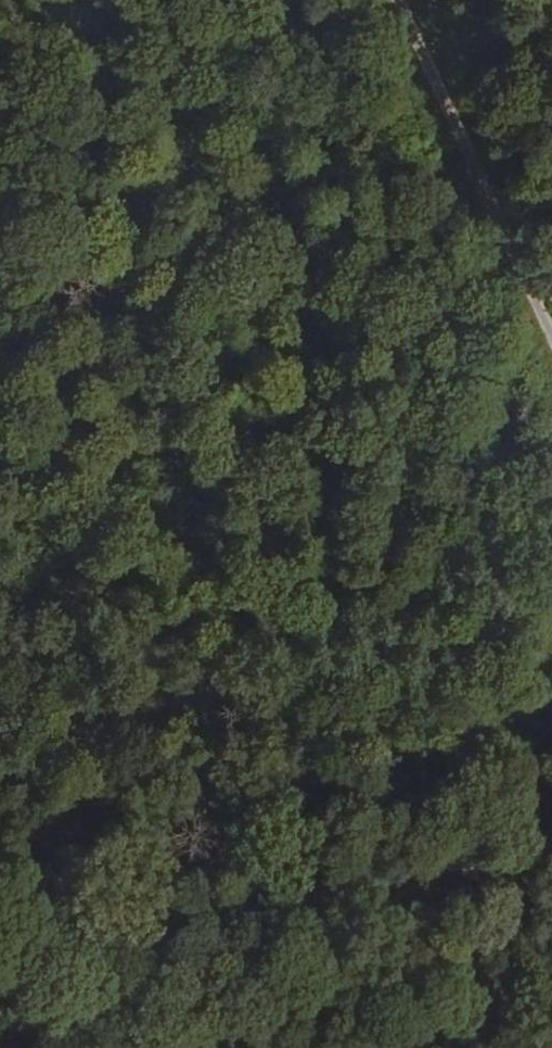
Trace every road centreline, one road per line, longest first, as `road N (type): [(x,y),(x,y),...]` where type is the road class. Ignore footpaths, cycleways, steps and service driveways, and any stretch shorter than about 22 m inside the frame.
road 1 (track): [(403,0),(551,324)]
road 2 (track): [(551,897),(528,1047)]

